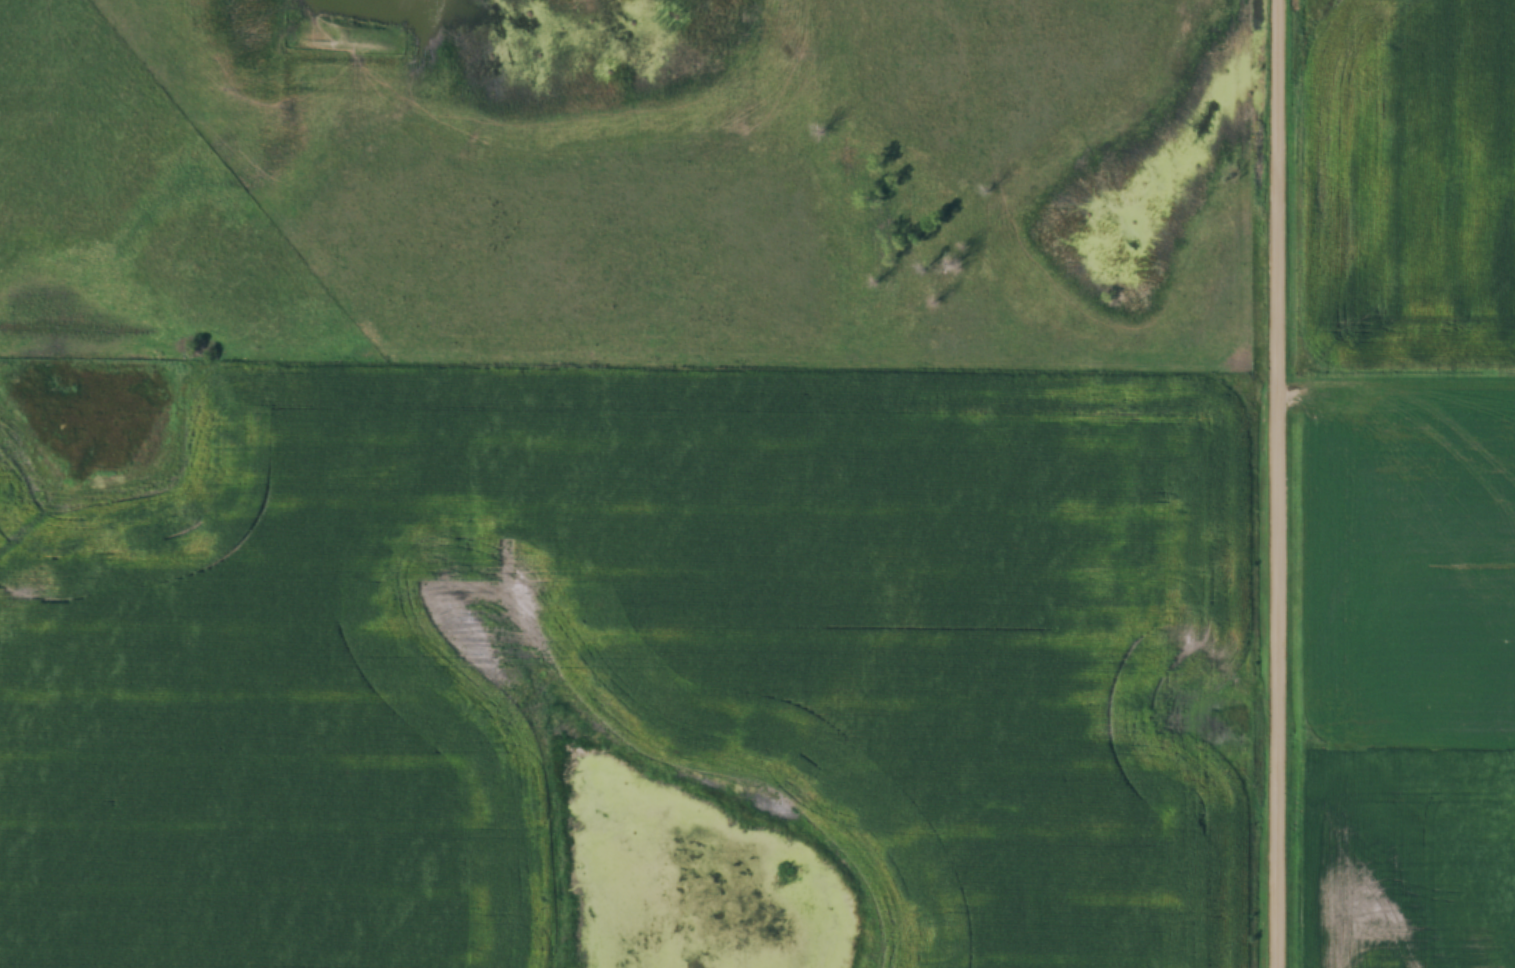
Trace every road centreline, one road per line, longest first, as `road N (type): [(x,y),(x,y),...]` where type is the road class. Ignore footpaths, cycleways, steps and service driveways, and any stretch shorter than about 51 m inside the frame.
road 1 (residential): [(1283,967),(1282,0)]

